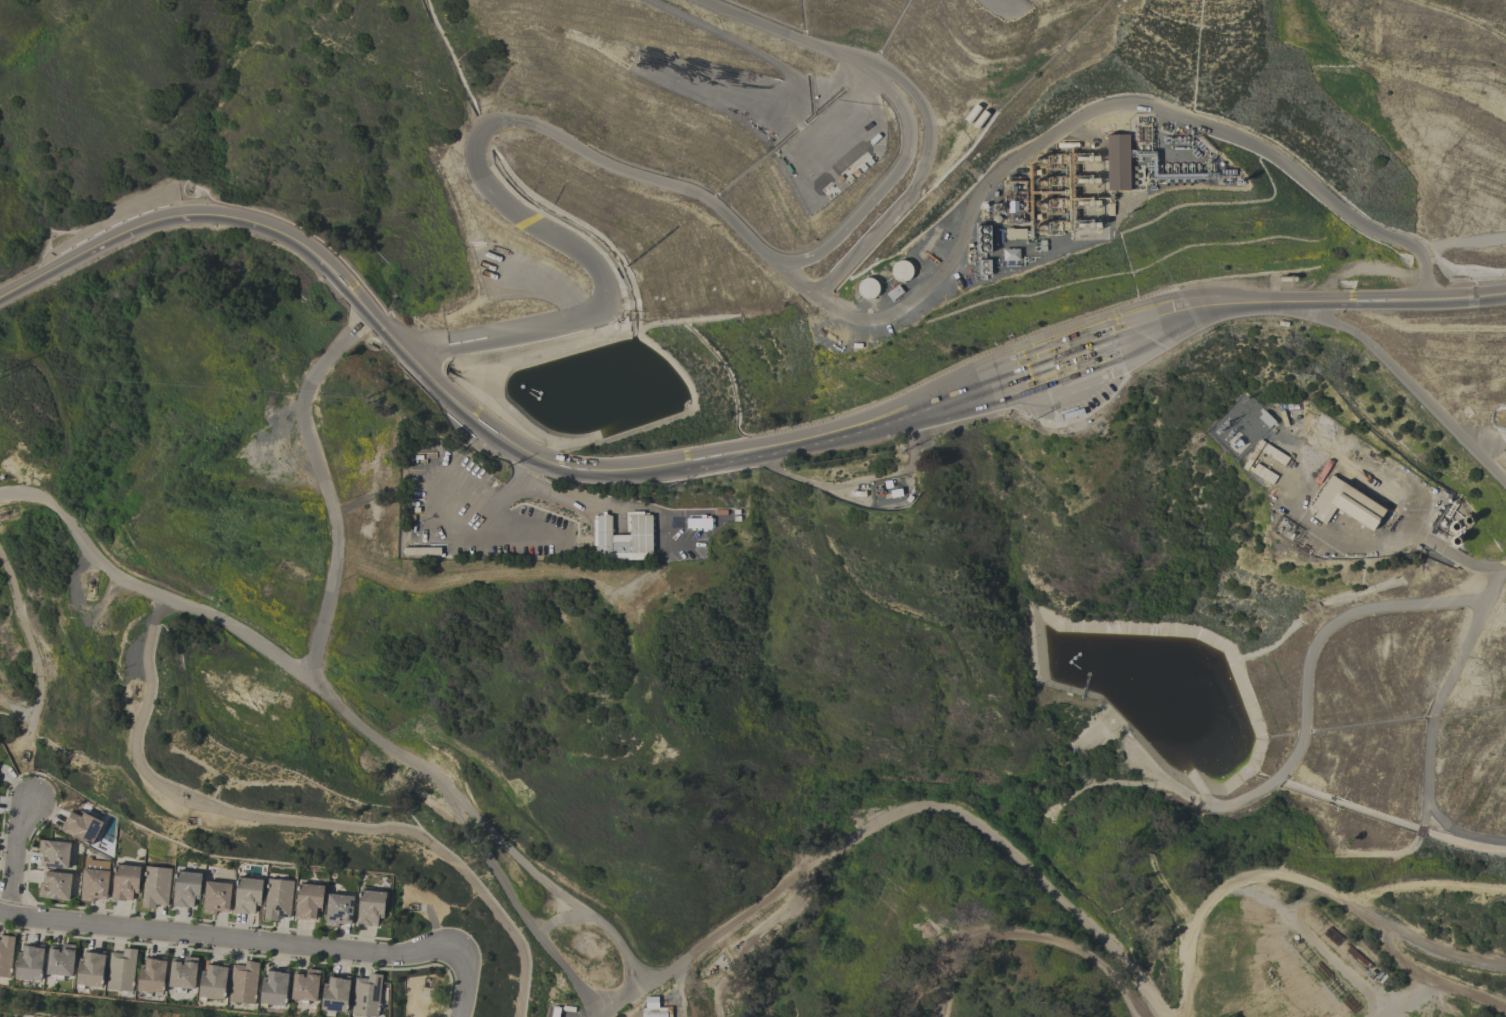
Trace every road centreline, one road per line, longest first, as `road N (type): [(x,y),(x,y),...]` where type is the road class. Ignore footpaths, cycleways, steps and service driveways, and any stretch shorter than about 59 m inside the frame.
road 1 (residential): [(0,913),(355,953),(455,950)]
road 2 (track): [(1505,889),(1414,885),(1339,903)]
road 3 (residential): [(37,791),(18,823),(9,915)]

